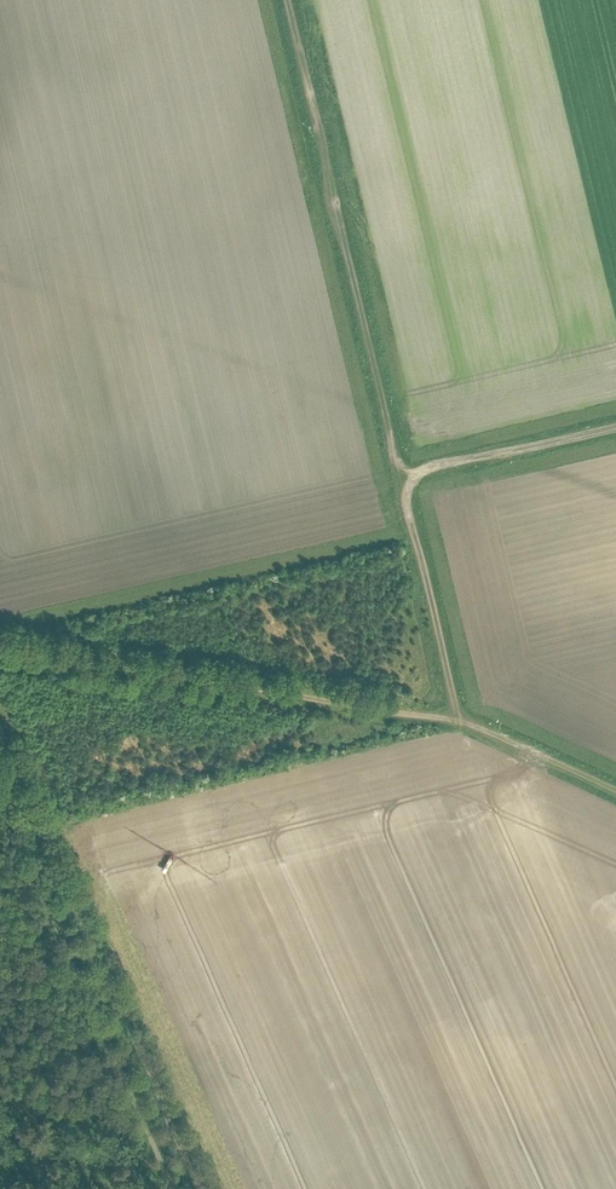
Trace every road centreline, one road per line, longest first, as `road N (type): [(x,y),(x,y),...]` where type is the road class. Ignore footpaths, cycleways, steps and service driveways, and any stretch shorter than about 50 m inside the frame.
road 1 (track): [(400,477),(287,0)]
road 2 (track): [(0,650),(457,719)]
road 3 (track): [(99,962),(0,733)]
road 4 (track): [(457,719),(400,477)]
road 5 (track): [(198,1188),(99,962)]
road 6 (track): [(457,719),(615,793)]

